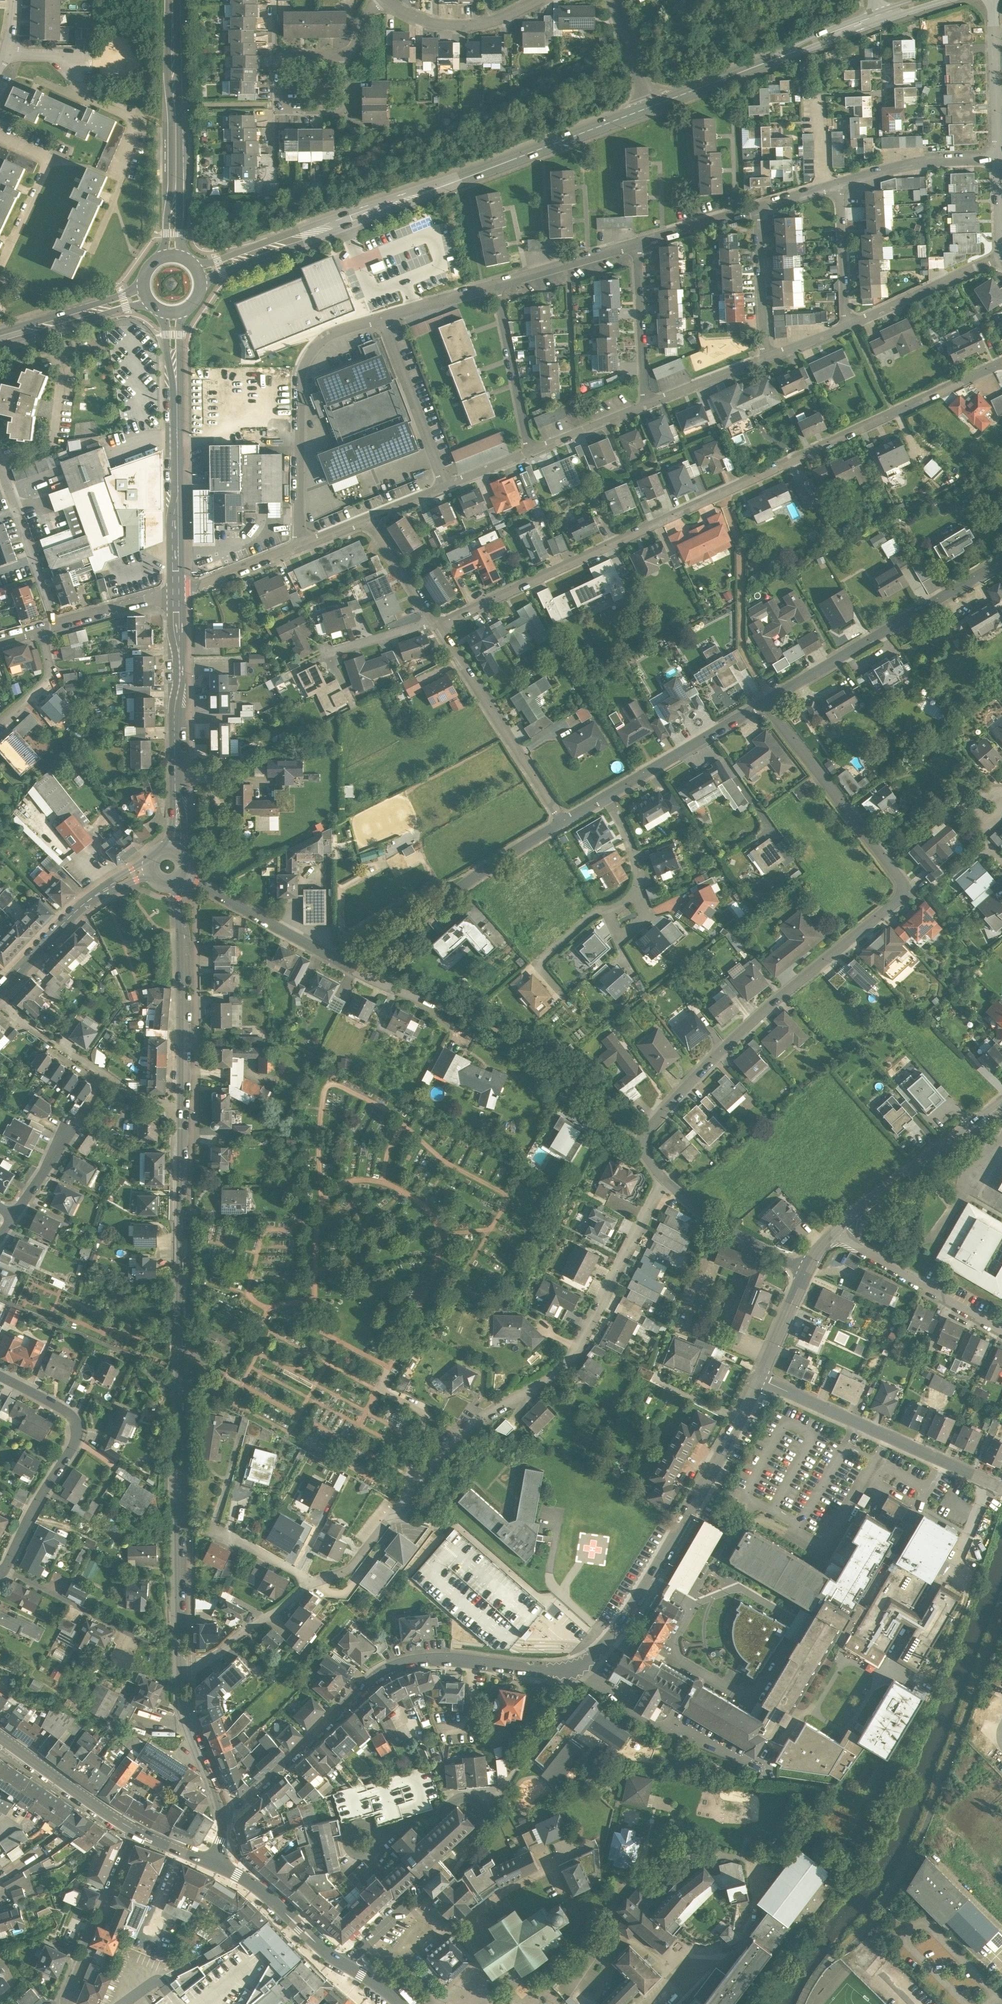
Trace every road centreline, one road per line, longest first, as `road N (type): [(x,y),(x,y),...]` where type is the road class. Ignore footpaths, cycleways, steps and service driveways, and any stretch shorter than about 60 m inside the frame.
road 1 (residential): [(222,1812),(258,1791),(395,1666),(449,1658),(572,1666),(596,1652),(700,1495),(760,1379)]
road 2 (residential): [(1001,363),(439,626)]
road 3 (residential): [(764,701),(905,893),(721,1051),(651,1125),(645,1145)]
road 4 (tertiary): [(176,1673),(181,1103)]
road 5 (residential): [(307,1586),(348,1570),(469,1429),(568,1364),(666,1181)]
road 6 (secondary): [(200,273),(651,106)]
road 7 (tertiary): [(175,593),(173,314)]
road 8 (residential): [(382,317),(330,333),(304,363),(302,544)]
road 9 (residential): [(764,701),(1001,562)]
road 10 (residential): [(760,1379),(1001,1489)]
road 11 (residential): [(344,963),(391,941),(563,821)]
road 12 (residential): [(0,1573),(79,1428),(69,1413),(0,1378)]
road 13 (tertiary): [(173,851),(175,593)]
road 14 (tertiary): [(172,255),(173,0)]
road 15 (secondary): [(651,106),(882,16)]
road 16 (residential): [(563,821),(439,626)]
road 17 (tertiary): [(181,1103),(176,884)]
road 18 (residential): [(181,1103),(138,1099),(0,1002)]
road 19 (residential): [(839,1228),(1001,1101)]
road 20 (tertiary): [(152,870),(91,899),(0,991)]
road 21 (residential): [(839,1228),(1001,1332)]
road 22 (residential): [(381,0),(349,51),(276,55),(276,113)]
road 23 (residential): [(606,795),(764,701)]
road 24 (residential): [(184,876),(344,963)]
road 25 (residential): [(445,485),(382,317)]
road 26 (residential): [(496,285),(530,452)]
road 27 (tertiary): [(346,1965),(257,1890),(211,1866)]
road 28 (residential): [(383,0),(411,19),(449,28),(499,18),(537,0)]
road 29 (residential): [(0,470),(55,625)]
road 30 (residential): [(997,159),(900,166),(836,186)]
road 31 (tertiary): [(134,1831),(0,1737)]
road 32 (residential): [(666,1181),(728,1230),(804,1267)]
road 33 (residential): [(637,242),(648,404)]
road 34 (residential): [(852,322),(1001,260)]
road 35 (residential): [(997,159),(994,0)]
road 36 (residential): [(307,1586),(221,1655),(176,1673)]
road 37 (residential): [(67,2003),(124,1856)]
road 38 (secondary): [(0,340),(145,294)]
road 39 (residential): [(757,209),(765,357)]
road 40 (residential): [(637,242),(496,285)]
road 41 (tertiary): [(222,1812),(176,1673)]
road 42 (residential): [(836,186),(852,322)]
road 43 (residential): [(175,593),(302,544)]
road 44 (residential): [(530,452),(648,404)]
road 45 (residential): [(648,404),(765,357)]
road 46 (residential): [(757,209),(637,242)]
road 47 (residential): [(55,625),(175,593)]
road 48 (residential): [(433,620),(367,518)]
road 49 (residential): [(760,1379),(804,1267)]

